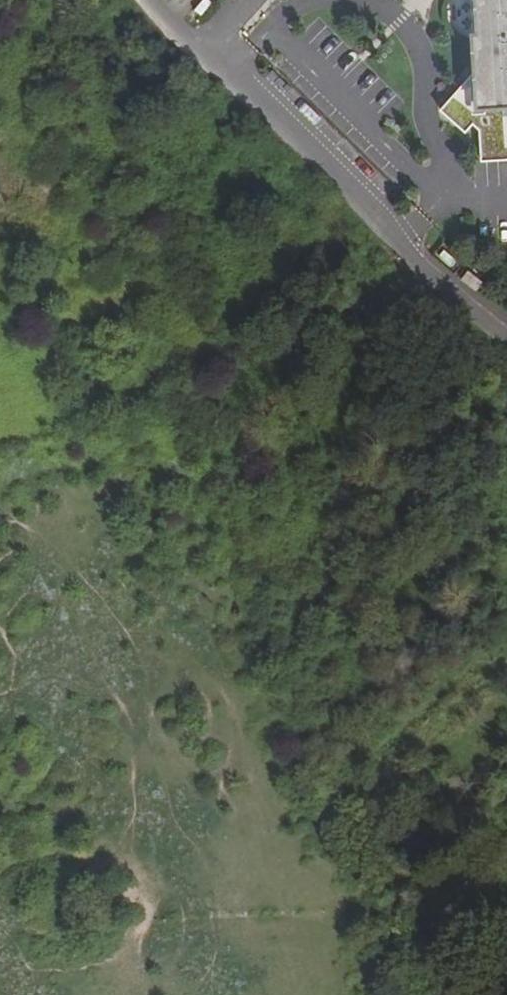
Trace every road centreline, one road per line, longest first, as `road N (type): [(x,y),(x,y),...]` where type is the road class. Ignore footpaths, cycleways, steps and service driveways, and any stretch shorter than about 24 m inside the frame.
road 1 (residential): [(506,325),(402,240),(154,0)]

